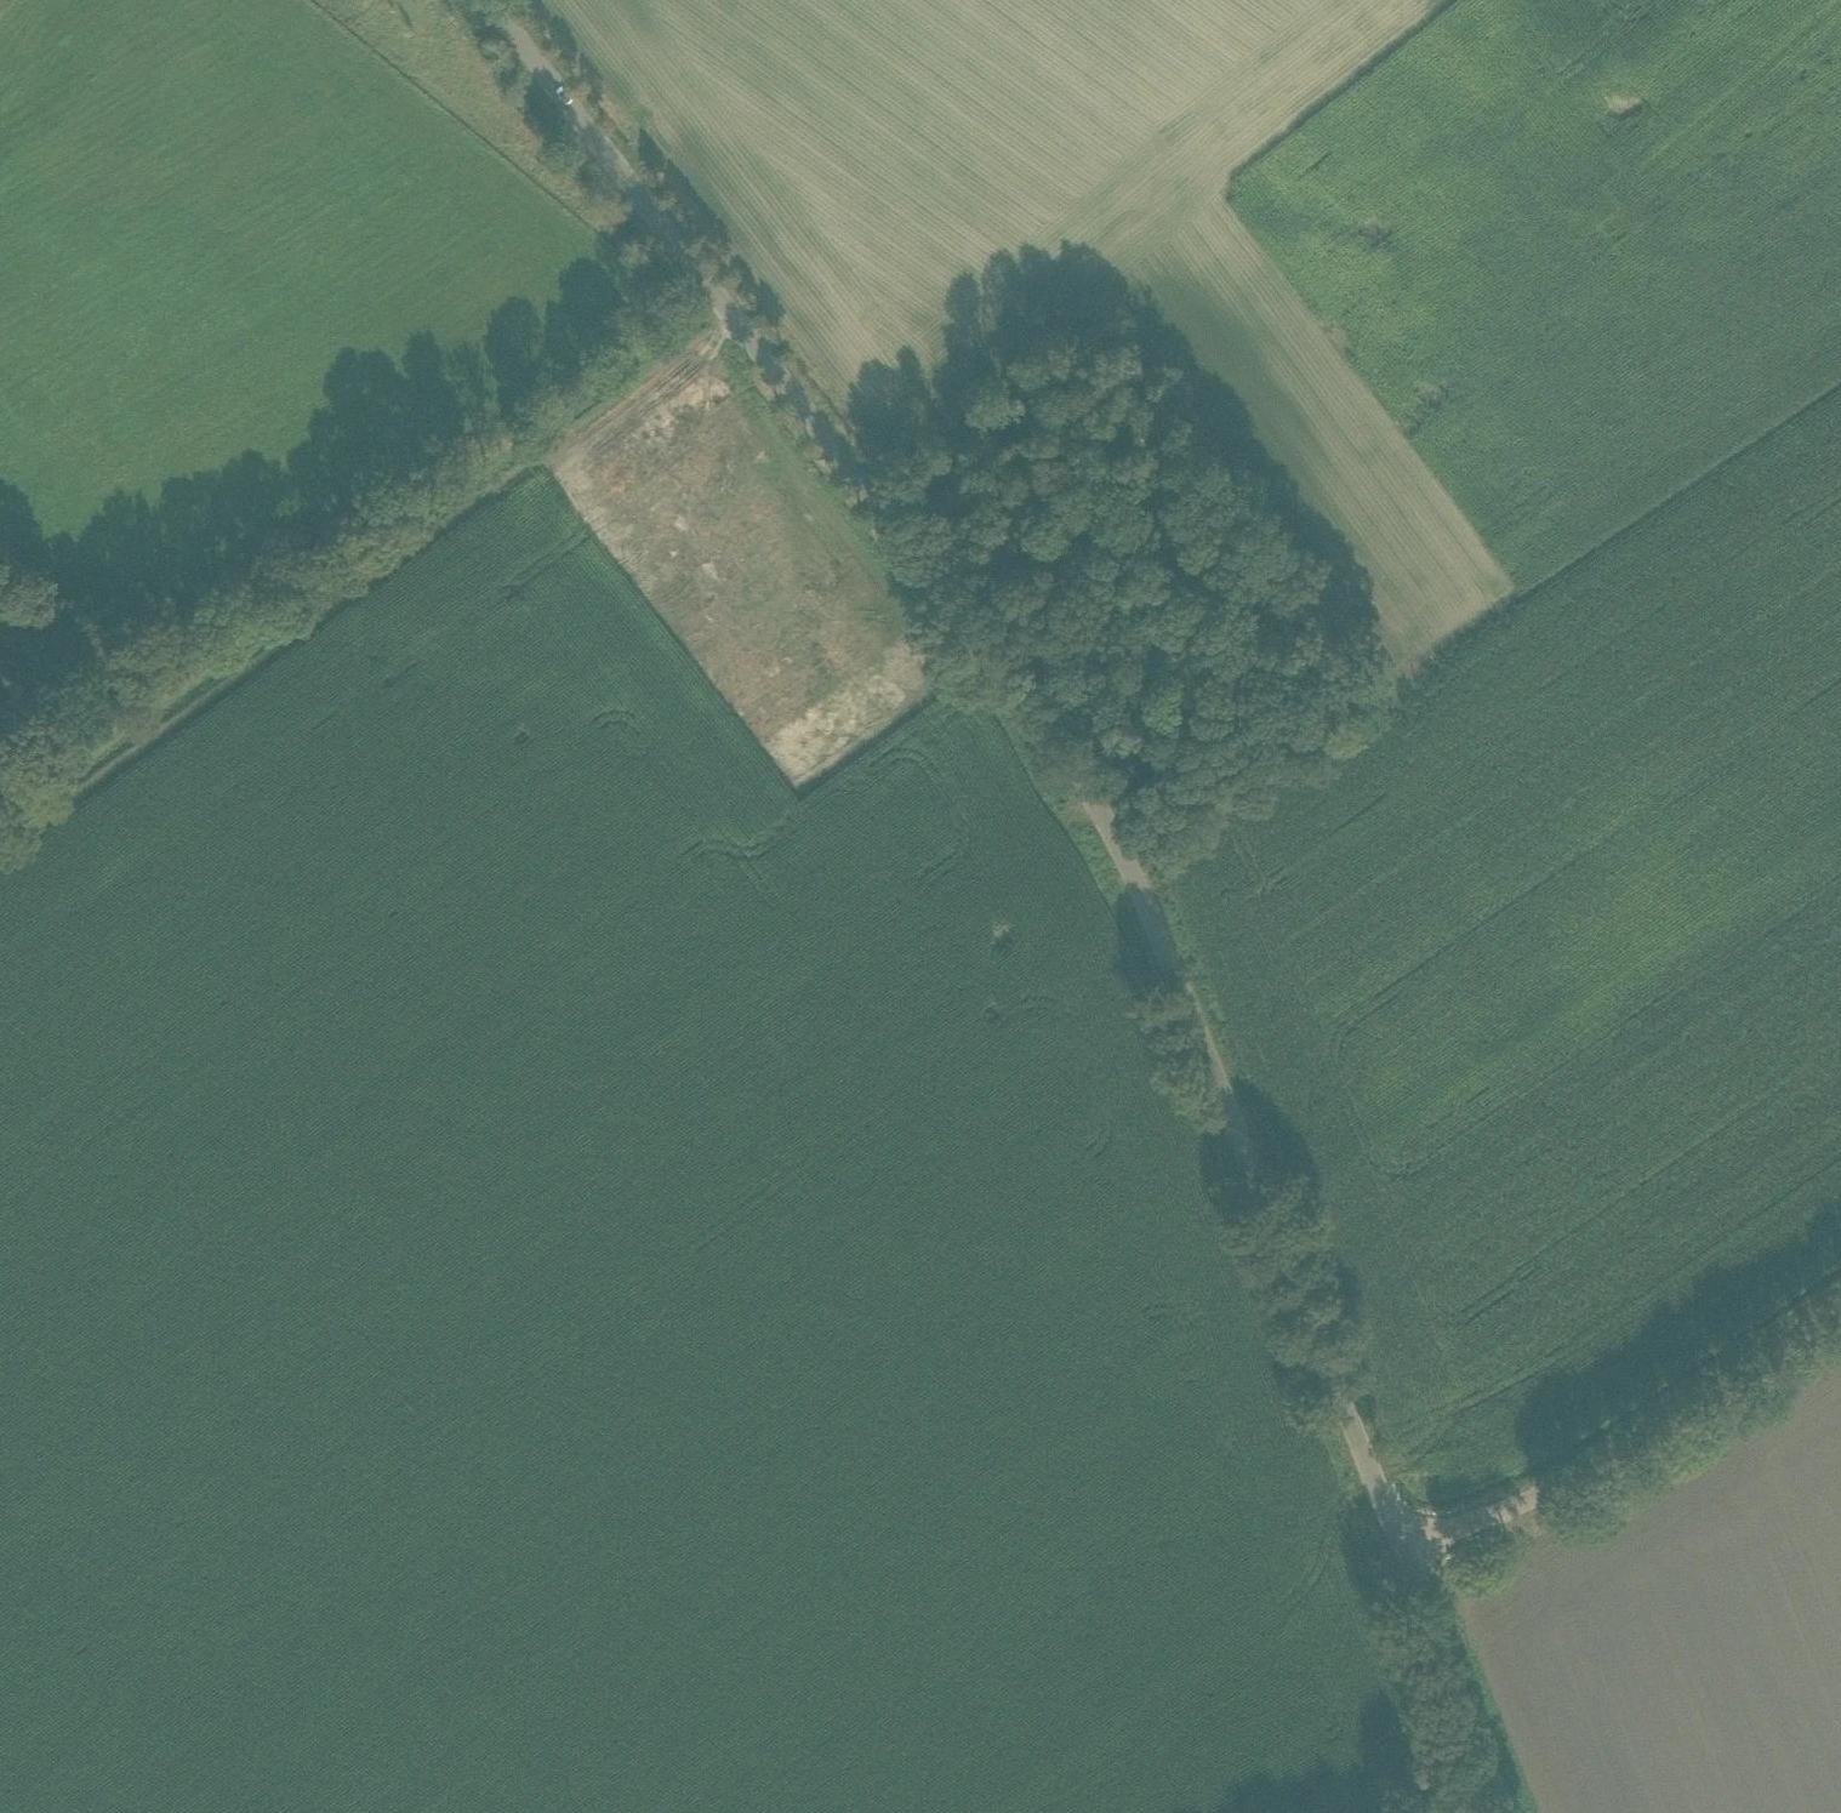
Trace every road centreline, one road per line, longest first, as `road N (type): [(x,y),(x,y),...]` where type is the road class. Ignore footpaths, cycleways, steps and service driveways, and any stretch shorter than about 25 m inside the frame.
road 1 (unclassified): [(1402,1553),(1119,849),(1086,784),(487,0)]
road 2 (unclassified): [(1402,1553),(1566,1482),(1840,1299)]
road 3 (unclassified): [(1505,1812),(1402,1553)]

